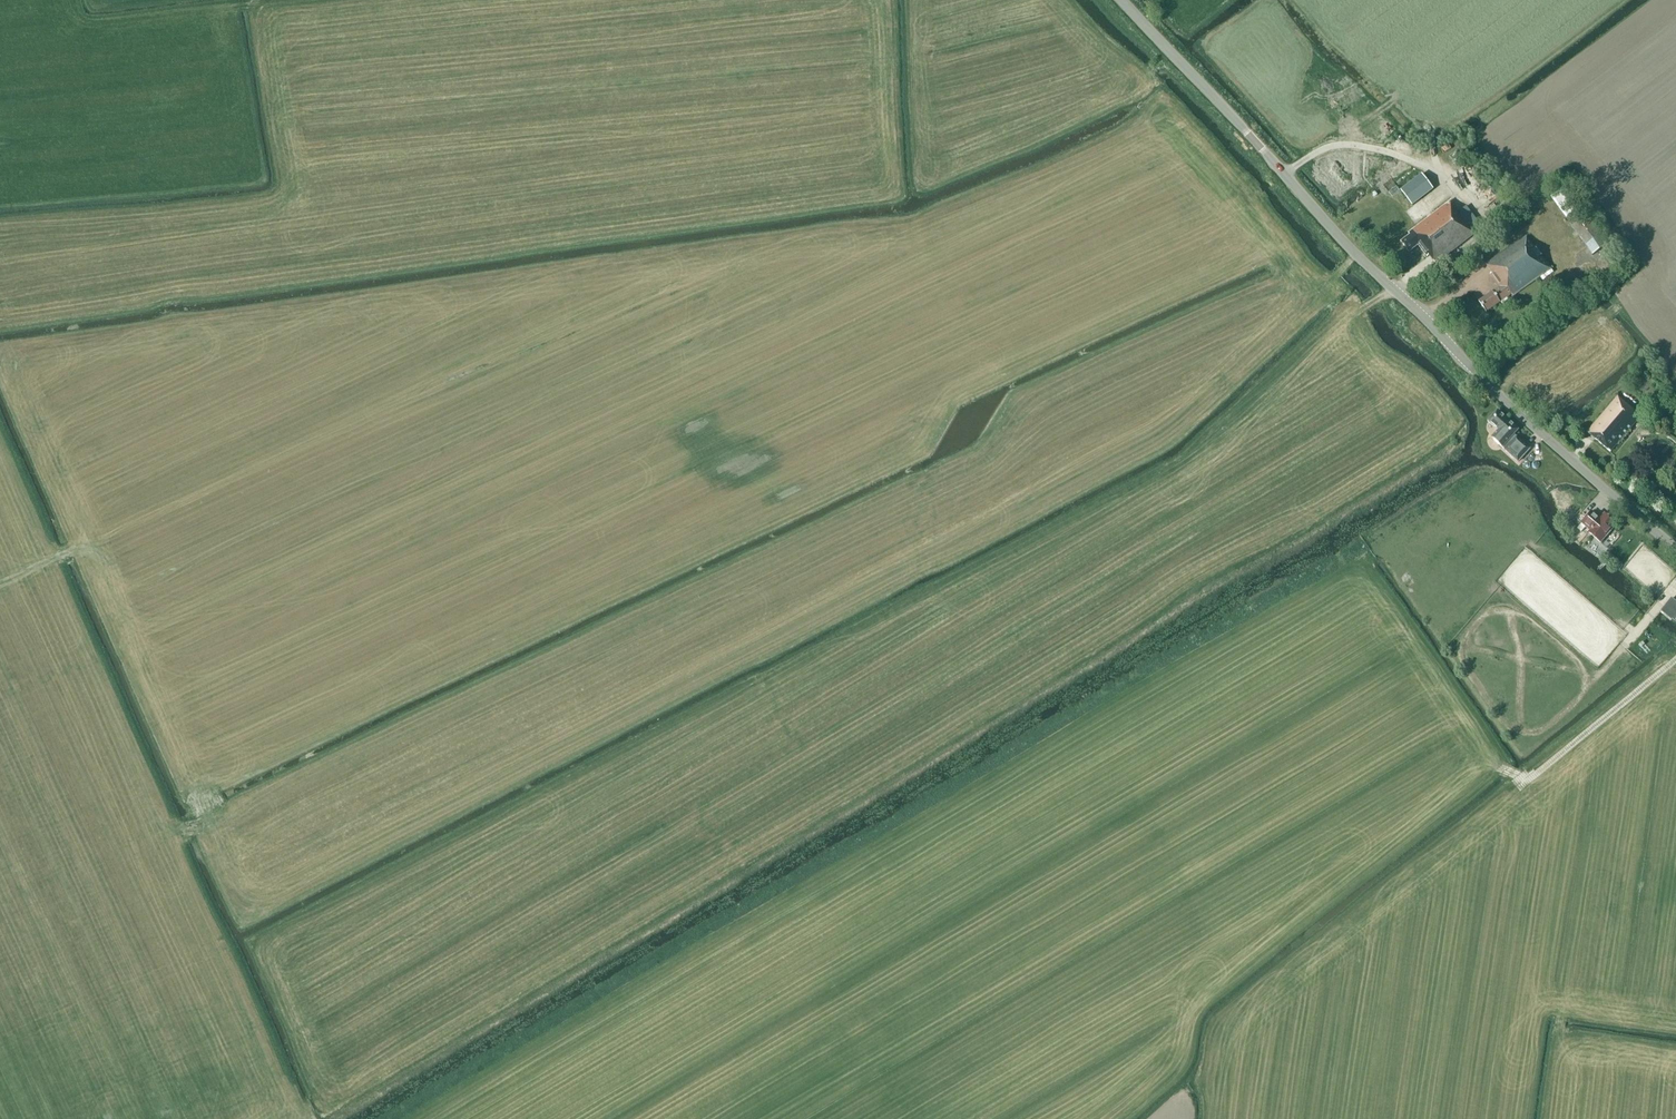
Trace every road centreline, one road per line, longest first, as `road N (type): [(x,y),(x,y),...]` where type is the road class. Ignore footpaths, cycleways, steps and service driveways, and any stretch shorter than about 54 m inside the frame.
road 1 (tertiary): [(1675,549),(1521,415),(1356,255),(1120,0)]

